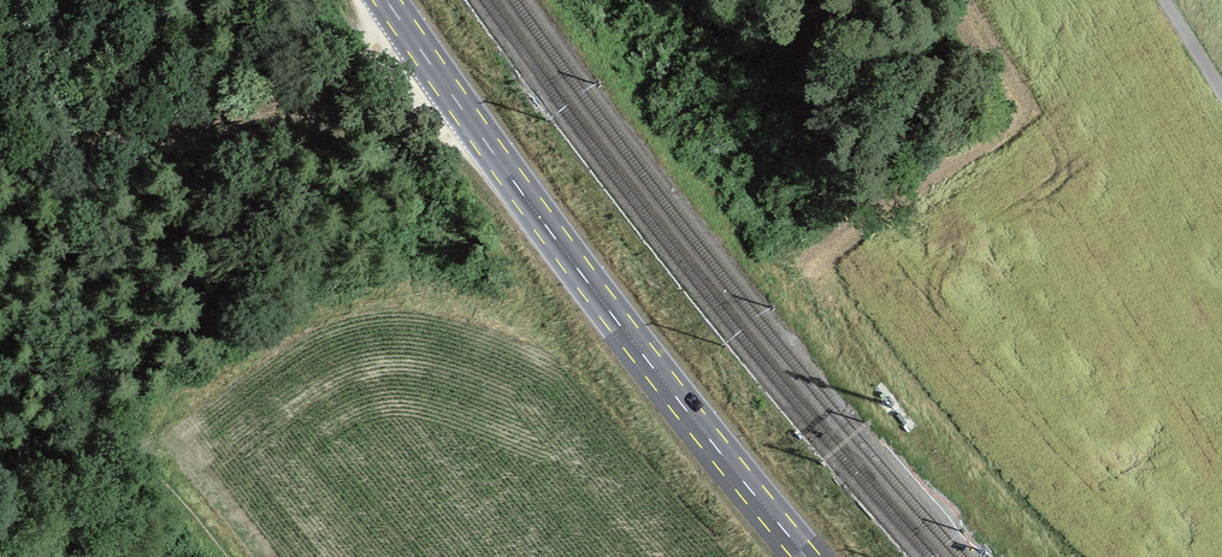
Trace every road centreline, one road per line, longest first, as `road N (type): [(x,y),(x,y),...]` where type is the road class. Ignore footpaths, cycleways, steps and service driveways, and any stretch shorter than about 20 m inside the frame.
road 1 (secondary): [(802,556),(547,230),(383,0)]
road 2 (track): [(467,118),(0,145)]

